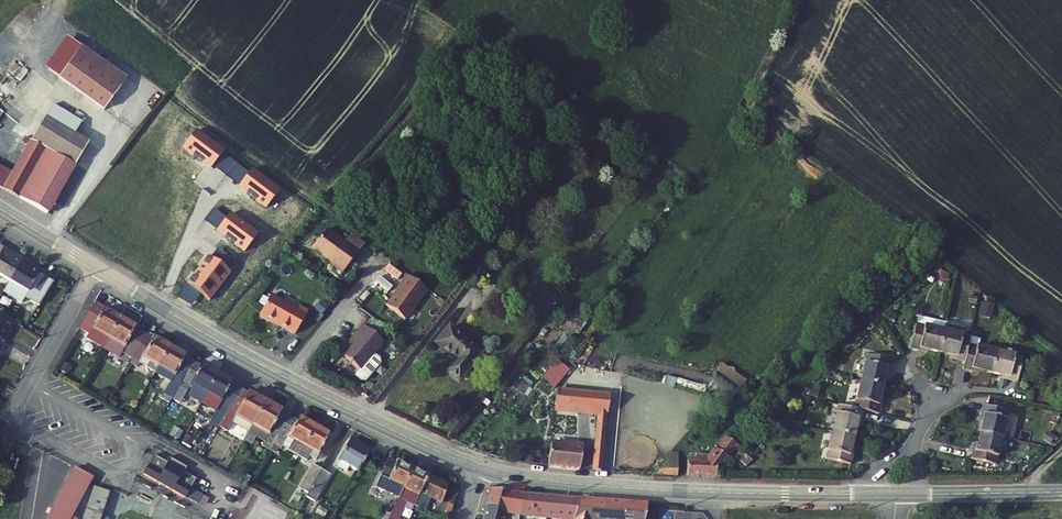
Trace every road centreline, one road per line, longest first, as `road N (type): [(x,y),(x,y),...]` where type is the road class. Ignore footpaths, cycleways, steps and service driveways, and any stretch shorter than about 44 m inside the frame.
road 1 (secondary): [(865,494),(641,489),(482,468)]
road 2 (secondary): [(288,378),(97,267)]
road 3 (secondary): [(482,468),(288,378)]
road 4 (residential): [(31,381),(19,409),(33,427),(120,475),(140,442)]
road 5 (residential): [(288,378),(379,265)]
road 6 (secondary): [(1061,493),(917,494)]
road 7 (residential): [(97,267),(31,381)]
road 8 (residential): [(140,442),(31,381)]

